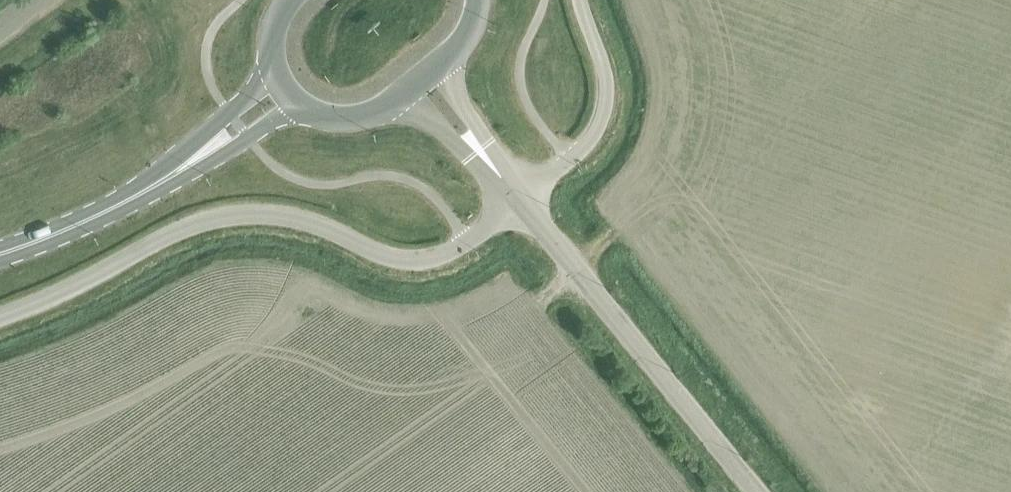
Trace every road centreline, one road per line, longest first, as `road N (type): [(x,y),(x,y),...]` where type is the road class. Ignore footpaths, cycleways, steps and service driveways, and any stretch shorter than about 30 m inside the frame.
road 1 (unclassified): [(0,318),(220,218),(297,219),(389,259),(423,264),(449,256),(522,202)]
road 2 (unclassified): [(769,491),(522,202)]
road 3 (primary): [(0,253),(61,233),(163,180)]
road 4 (unclassified): [(578,0),(606,95),(592,135),(570,159)]
road 5 (primary): [(163,180),(302,106)]
road 6 (primary): [(274,70),(163,180)]
road 7 (unclassified): [(407,92),(468,155),(502,177)]
road 8 (unclassified): [(502,177),(441,65)]

